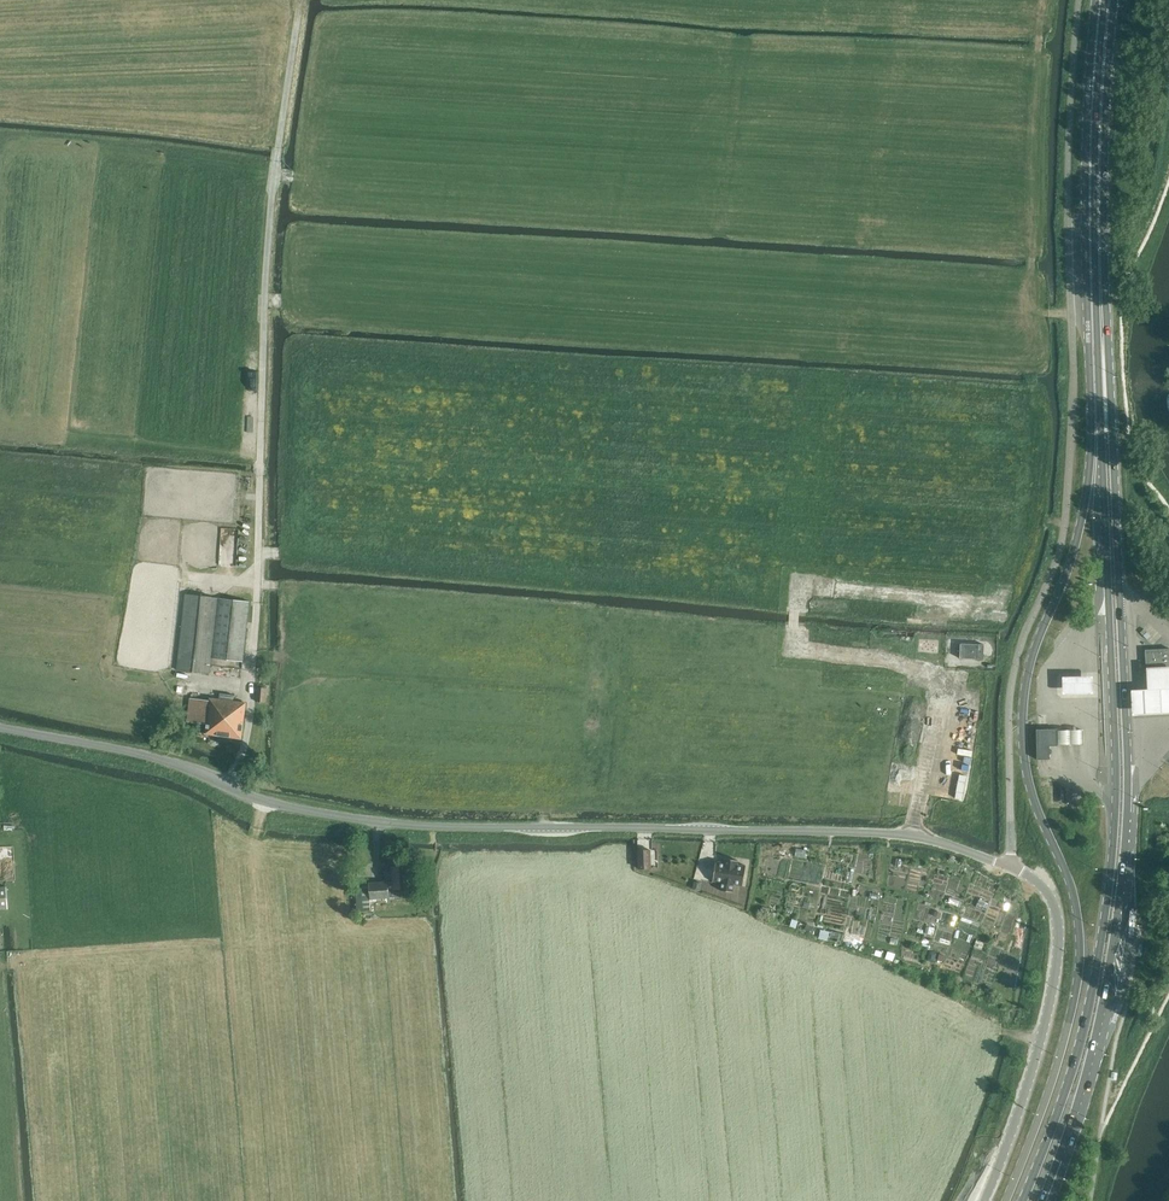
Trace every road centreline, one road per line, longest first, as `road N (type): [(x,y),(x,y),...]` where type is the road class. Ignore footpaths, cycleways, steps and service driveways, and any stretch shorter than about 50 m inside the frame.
road 1 (unclassified): [(985,1200),(1022,1108),(1058,963),(1056,905),(1010,865),(907,835),(349,819),(267,803),(155,757),(0,725)]
road 2 (primary): [(1105,399),(1100,467),(1115,843),(1093,998),(1024,1200)]
road 3 (primary): [(1050,1187),(1095,1061),(1127,846),(1105,399)]
road 4 (primary): [(1109,0),(1094,223),(1105,399)]
road 5 (track): [(265,301),(259,554),(282,554)]
road 6 (track): [(302,0),(277,162),(277,173),(294,175)]
road 7 (track): [(277,173),(265,301),(283,301)]

